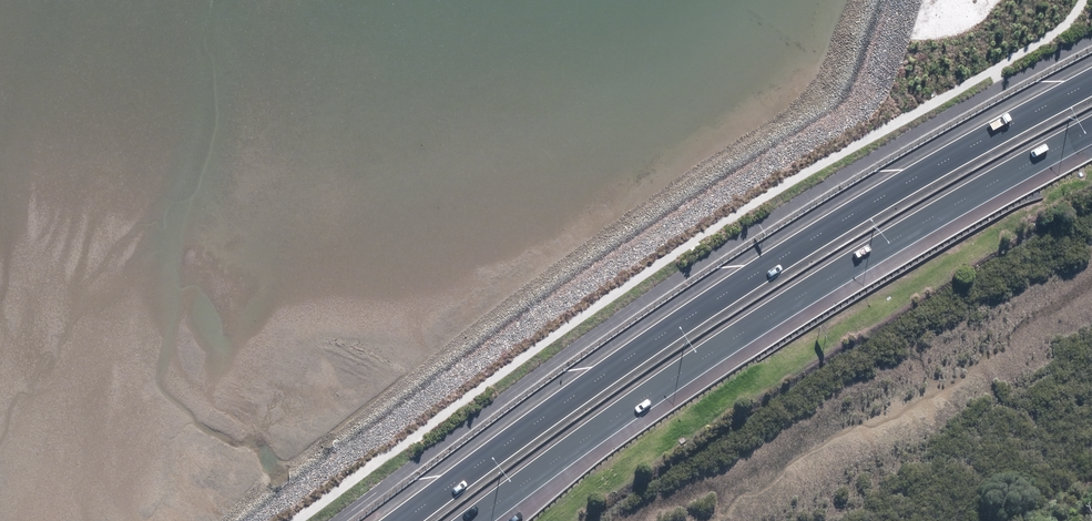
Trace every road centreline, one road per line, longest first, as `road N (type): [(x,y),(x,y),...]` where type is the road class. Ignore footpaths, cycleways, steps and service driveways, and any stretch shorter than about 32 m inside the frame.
road 1 (motorway): [(407,520),(740,284),(1091,82)]
road 2 (motorway): [(1091,129),(810,292),(475,520)]

